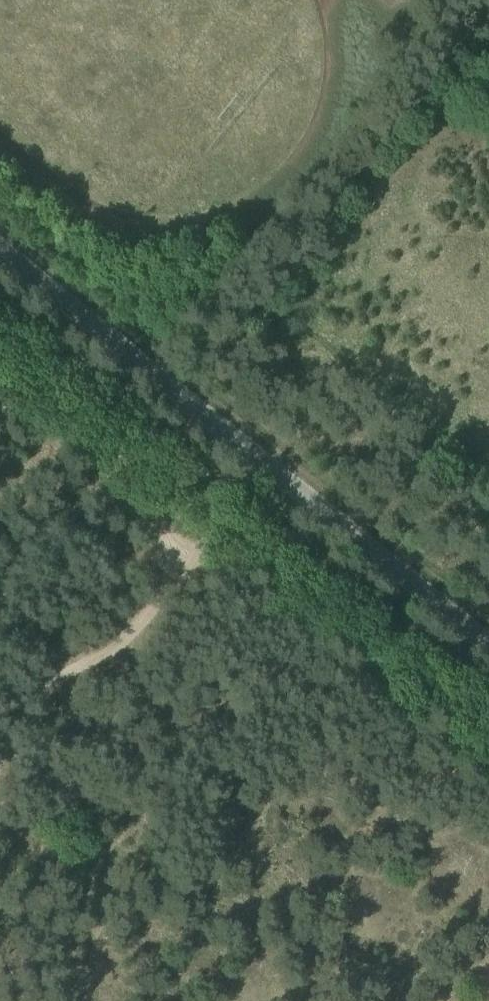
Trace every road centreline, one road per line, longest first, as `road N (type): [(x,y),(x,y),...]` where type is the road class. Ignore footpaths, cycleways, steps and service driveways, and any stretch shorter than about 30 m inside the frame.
road 1 (unclassified): [(488,628),(0,235)]
road 2 (track): [(488,676),(0,288)]

